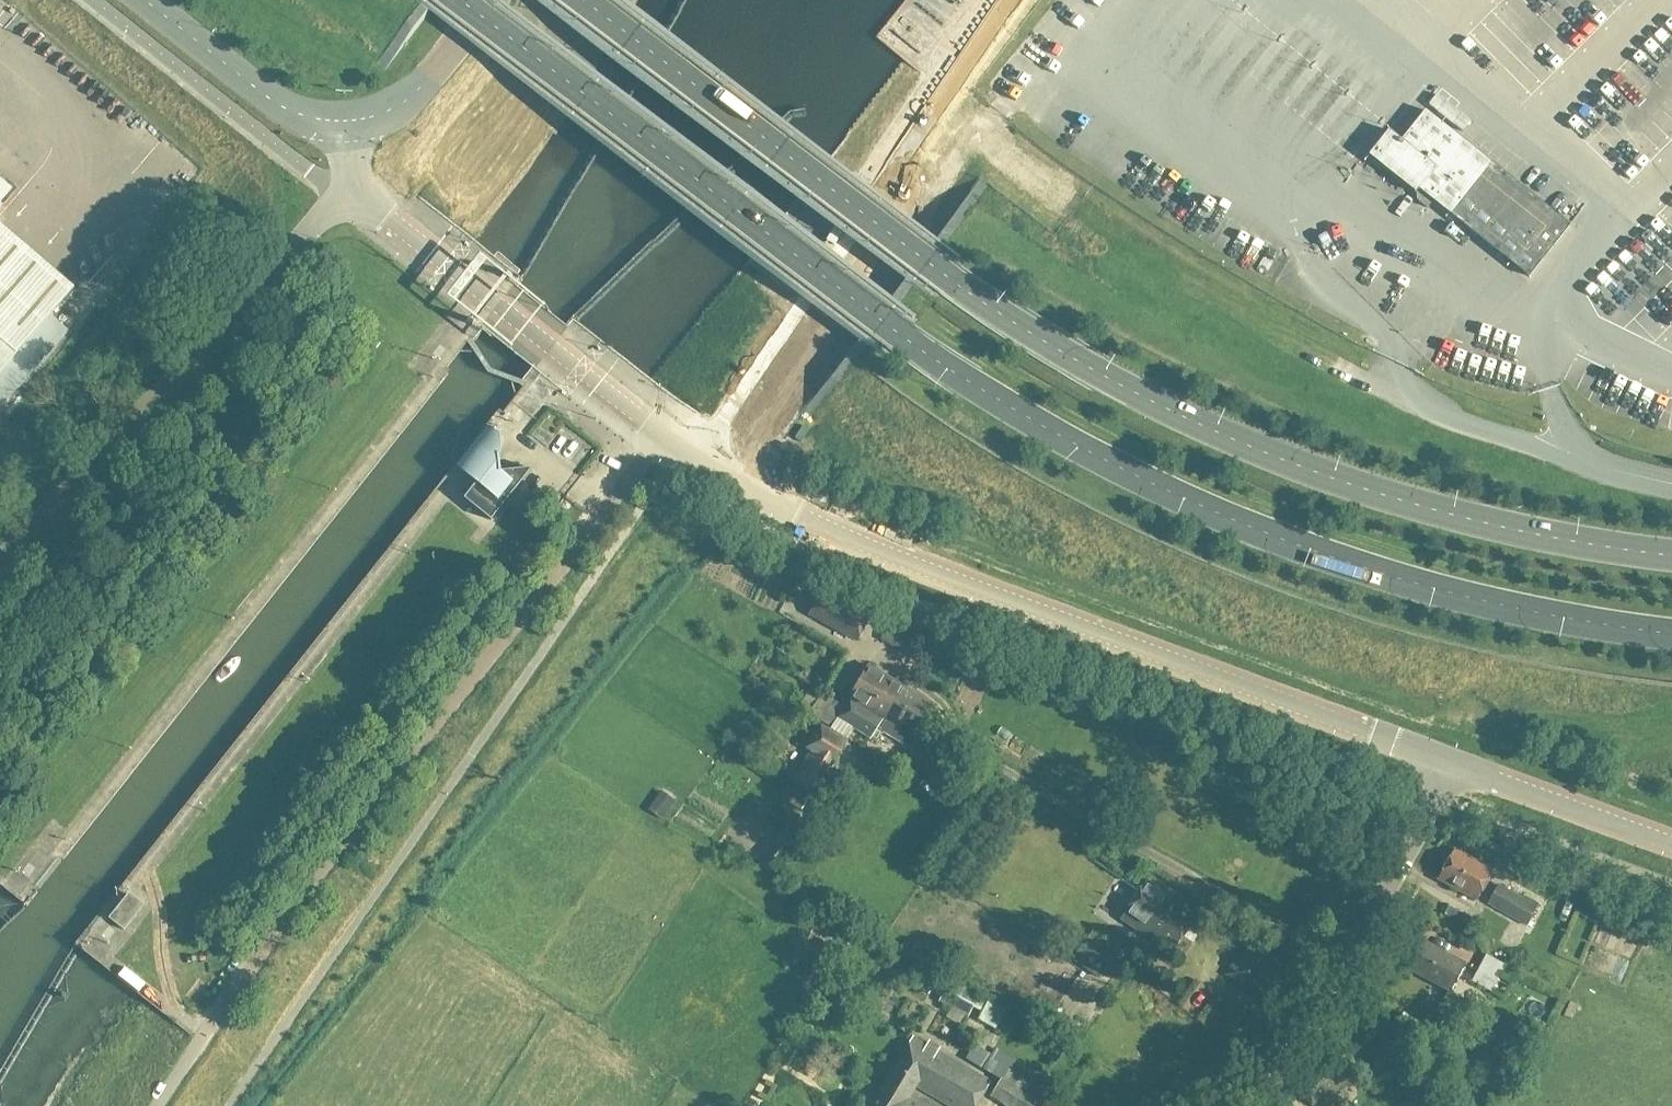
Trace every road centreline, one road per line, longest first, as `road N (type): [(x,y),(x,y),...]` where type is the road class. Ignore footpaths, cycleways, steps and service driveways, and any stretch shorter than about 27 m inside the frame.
road 1 (primary): [(461,0),(883,323),(1064,439),(1220,513),(1407,580),(1671,631)]
road 2 (primary): [(1671,553),(1508,527),(1392,496),(1275,455),(1102,373),(929,261),(586,0)]
road 3 (tertiary): [(1449,762),(865,544),(797,514),(662,433)]
road 4 (unclassified): [(662,433),(355,824),(157,1105)]
road 5 (unclassified): [(352,181),(0,562)]
road 6 (unclassified): [(1342,967),(985,761)]
road 7 (tertiary): [(662,433),(352,181)]
road 8 (tertiary): [(351,130),(288,112),(146,0)]
road 9 (tertiary): [(1671,844),(1449,762)]
road 10 (unclassified): [(1342,967),(1449,762)]
road 11 (tertiary): [(351,130),(401,107),(485,0)]
road 12 (unclassified): [(1234,1105),(1342,967)]

